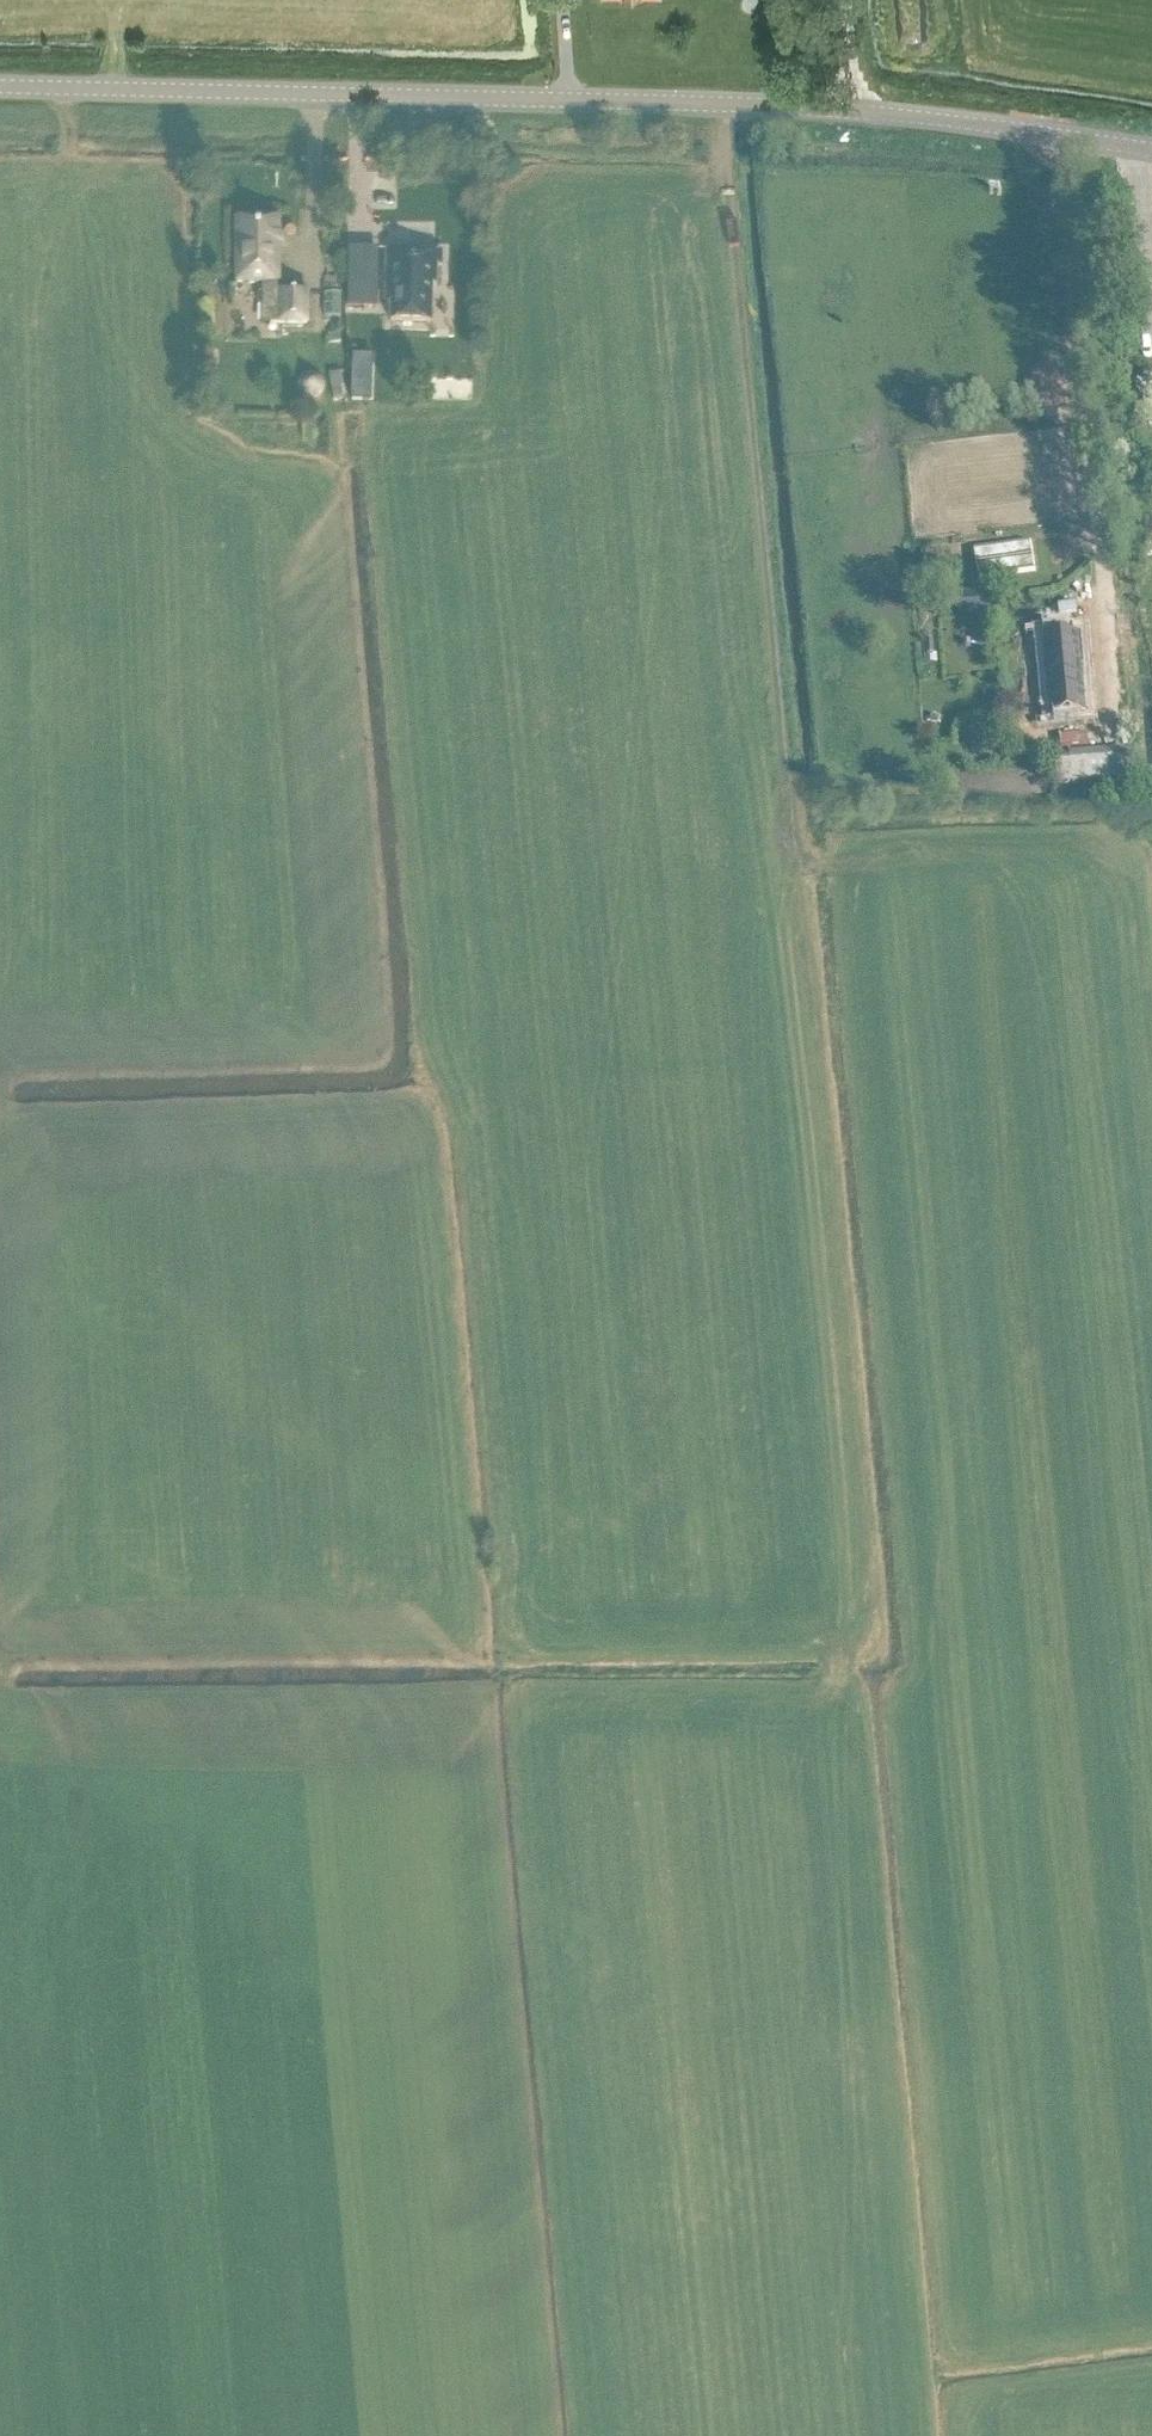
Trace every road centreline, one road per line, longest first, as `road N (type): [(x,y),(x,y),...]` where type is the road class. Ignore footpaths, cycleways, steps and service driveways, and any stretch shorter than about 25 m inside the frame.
road 1 (tertiary): [(0,87),(823,108),(1151,152)]

